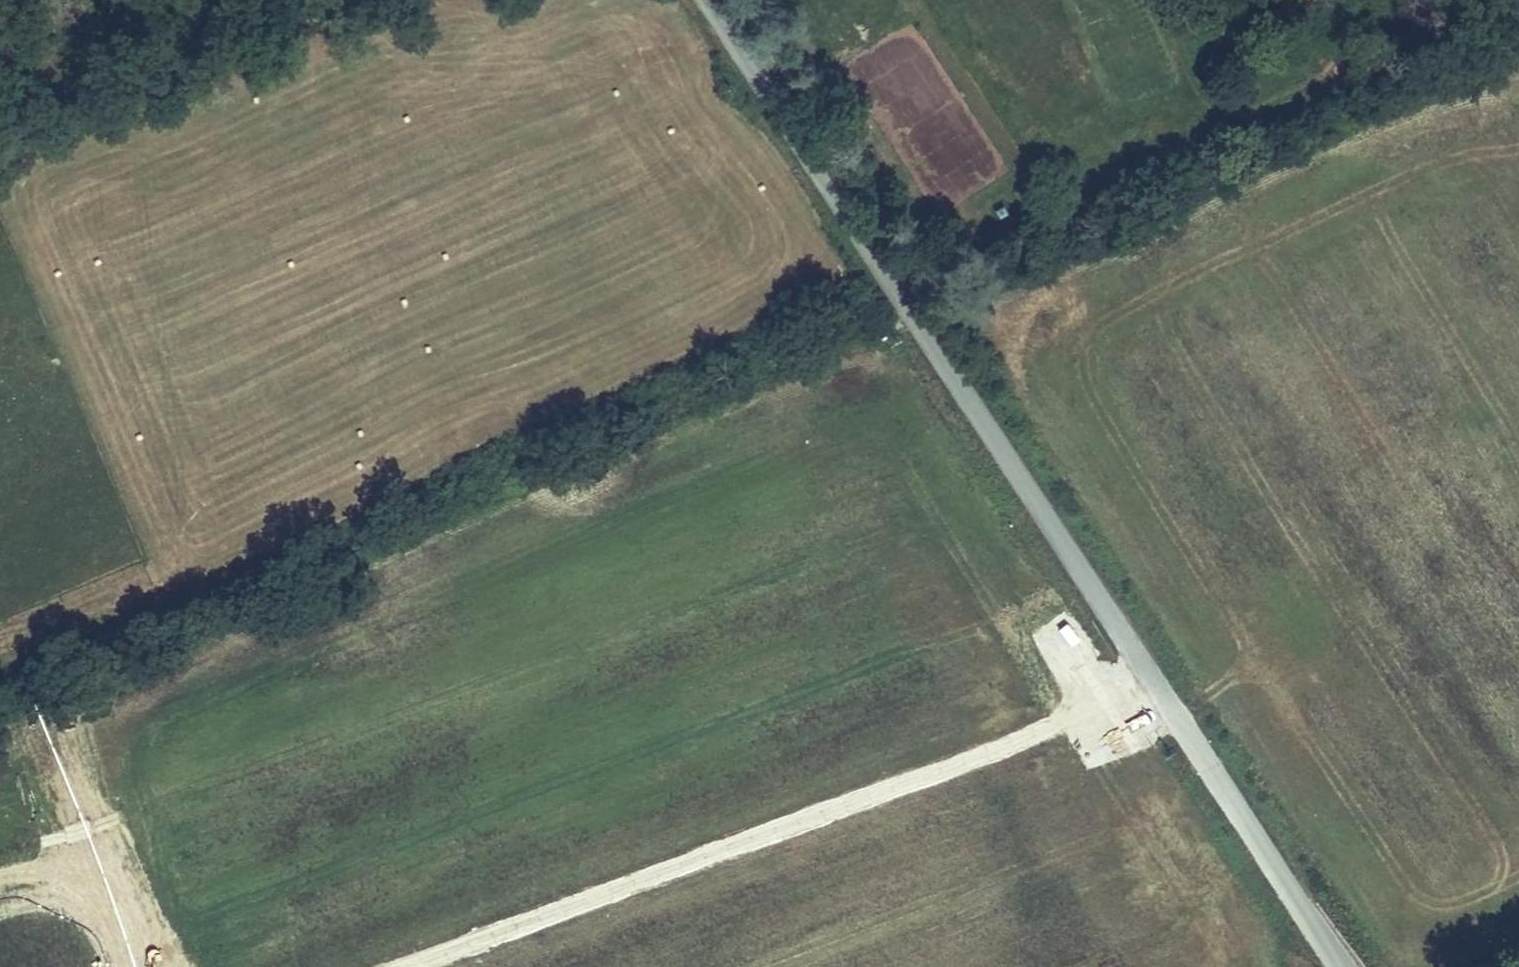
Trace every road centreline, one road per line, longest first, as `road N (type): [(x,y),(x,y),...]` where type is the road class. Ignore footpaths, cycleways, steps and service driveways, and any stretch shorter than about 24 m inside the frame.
road 1 (residential): [(710,0),(1336,966)]

